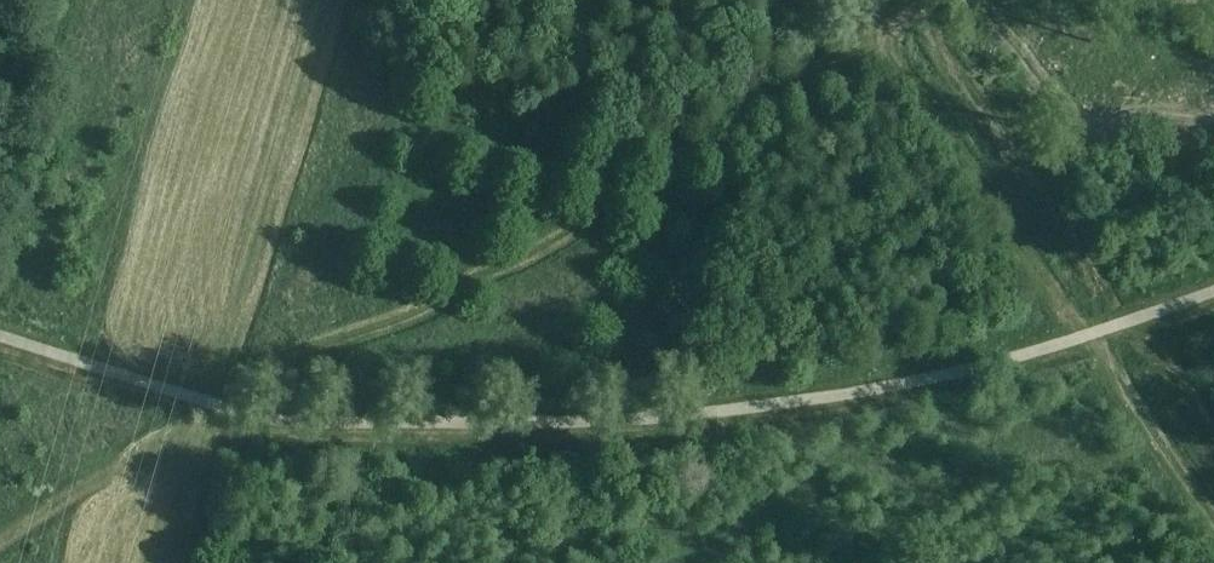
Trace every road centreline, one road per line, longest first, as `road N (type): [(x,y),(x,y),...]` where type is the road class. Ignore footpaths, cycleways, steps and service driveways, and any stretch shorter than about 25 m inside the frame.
road 1 (track): [(933,0),(597,214),(0,546)]
road 2 (track): [(1213,514),(859,0)]
road 3 (track): [(203,0),(111,312),(105,340),(124,375)]
road 4 (track): [(1213,421),(1141,318)]

